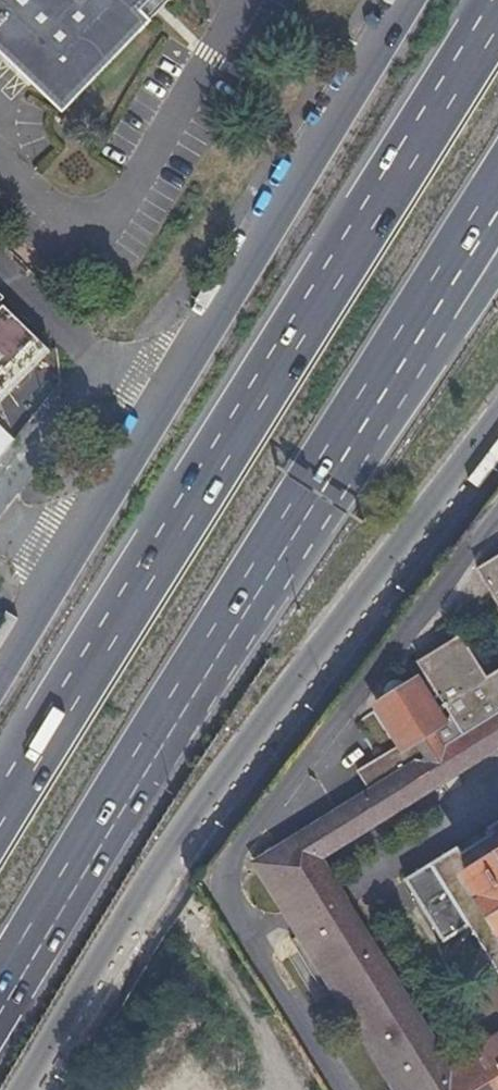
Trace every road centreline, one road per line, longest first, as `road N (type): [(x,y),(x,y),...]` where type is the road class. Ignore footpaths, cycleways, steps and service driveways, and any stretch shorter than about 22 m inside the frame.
road 1 (motorway): [(497,4),(0,808)]
road 2 (secondary): [(24,1089),(240,752),(497,416)]
road 3 (motorway): [(0,999),(426,315)]
road 4 (secondary): [(400,0),(0,672)]
road 5 (motorway): [(426,315),(497,199)]

